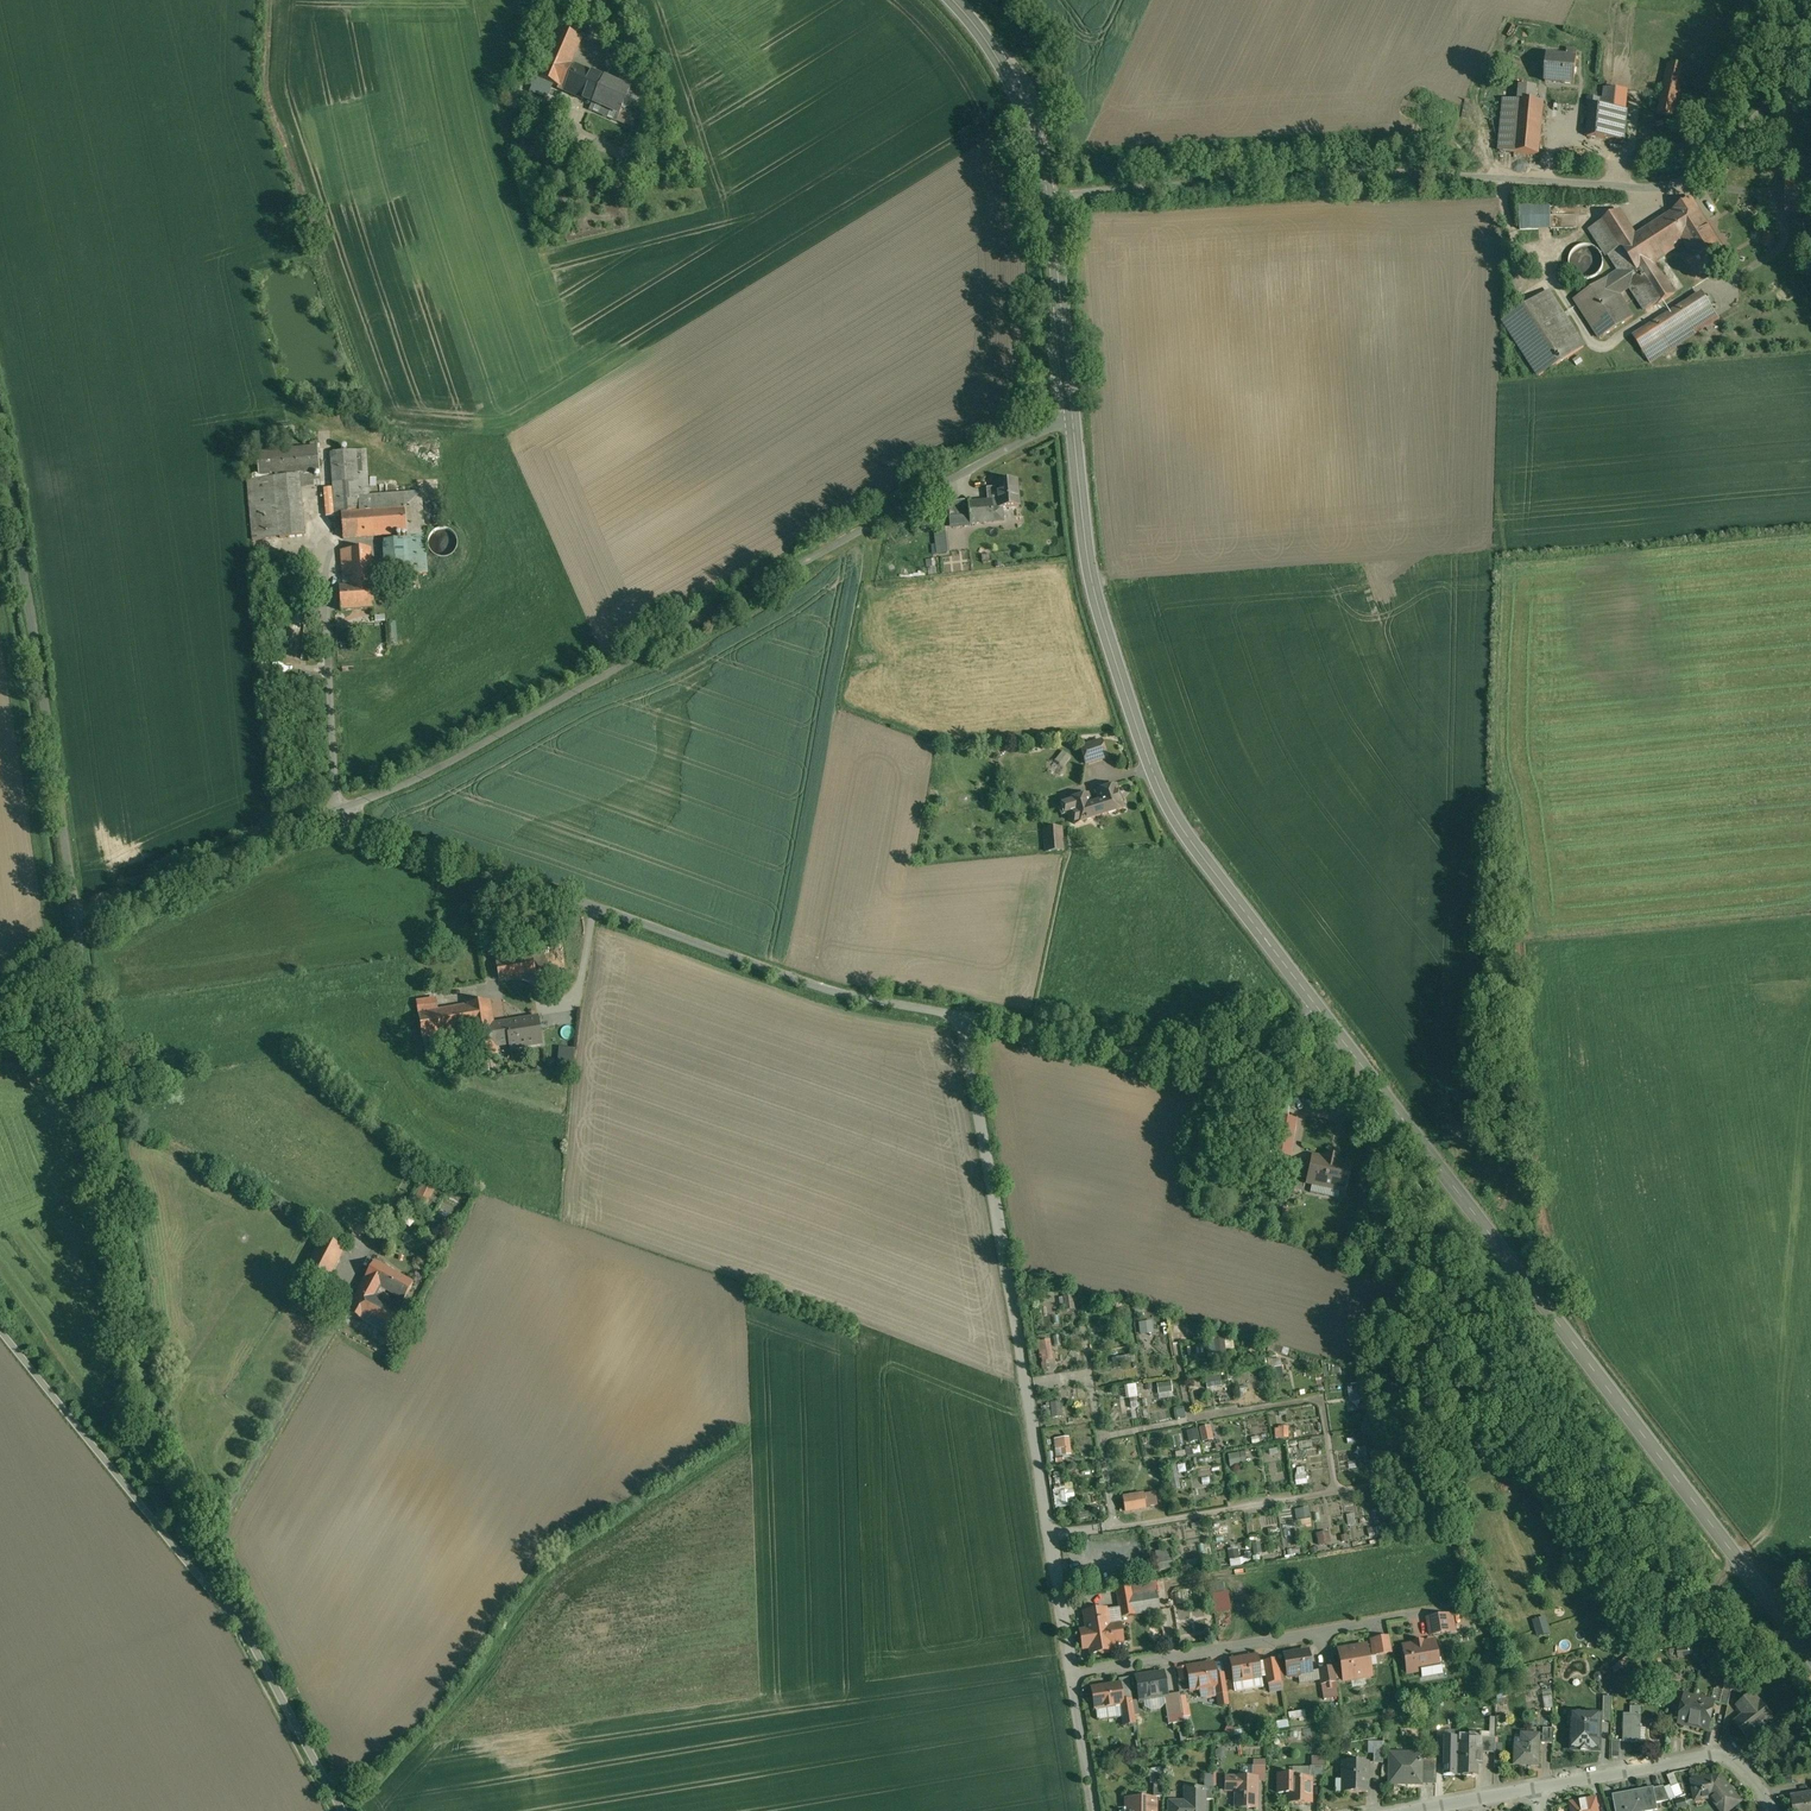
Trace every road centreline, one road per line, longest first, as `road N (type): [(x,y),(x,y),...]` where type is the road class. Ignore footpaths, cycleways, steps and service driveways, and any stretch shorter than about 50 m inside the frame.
road 1 (unclassified): [(346,1810),(157,1448),(79,927)]
road 2 (unclassified): [(1076,427),(867,524),(426,775),(340,810)]
road 3 (unclassified): [(1810,51),(1699,156),(1337,185),(1047,196)]
road 4 (secondary): [(1326,1021),(1810,1653)]
road 5 (unclassified): [(970,1029),(829,997),(492,875),(340,810)]
road 6 (secondary): [(1076,427),(1096,593),(1162,793),(1326,1021)]
road 7 (unclassified): [(970,1029),(1062,1602)]
road 8 (unclassified): [(79,927),(0,435)]
road 9 (unclassified): [(1326,1021),(1197,1076),(970,1029)]
road 10 (residential): [(1073,1675),(1427,1613)]
road 11 (unclassified): [(340,810),(79,927)]
road 12 (residential): [(1771,1810),(1740,1764),(1716,1754),(1536,1787)]
road 13 (secondary): [(1047,196),(1076,427)]
road 14 (secondary): [(951,0),(1019,99),(1047,196)]
road 15 (residential): [(1096,1810),(1073,1675)]
road 16 (residential): [(1536,1787),(1409,1810)]

